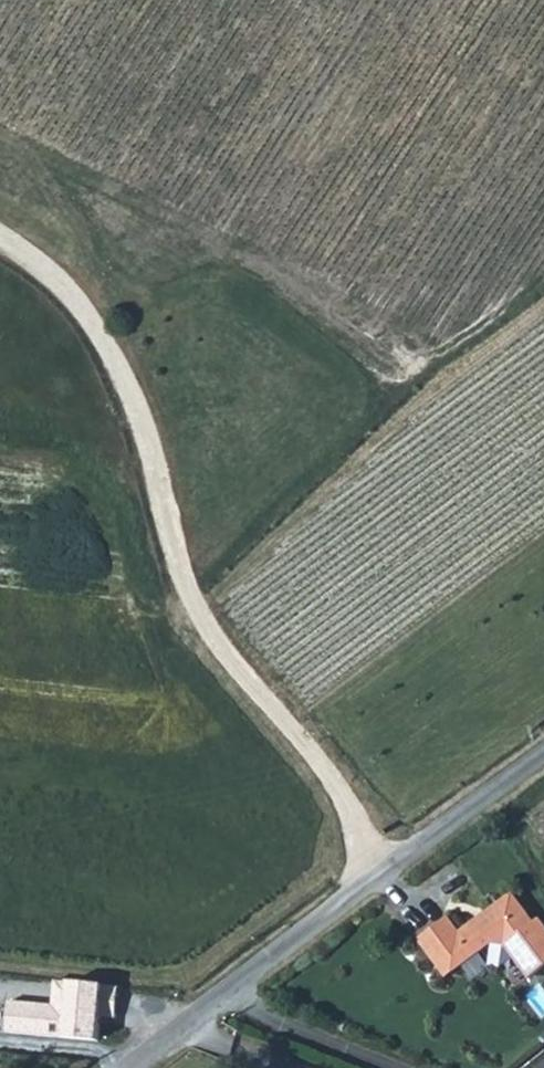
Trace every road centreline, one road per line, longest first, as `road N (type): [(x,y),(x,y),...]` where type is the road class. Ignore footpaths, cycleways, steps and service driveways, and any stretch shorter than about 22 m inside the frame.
road 1 (track): [(543,294),(202,606),(403,856)]
road 2 (unclassified): [(125,1067),(543,750)]
road 3 (track): [(0,253),(76,296),(141,407),(202,606)]

